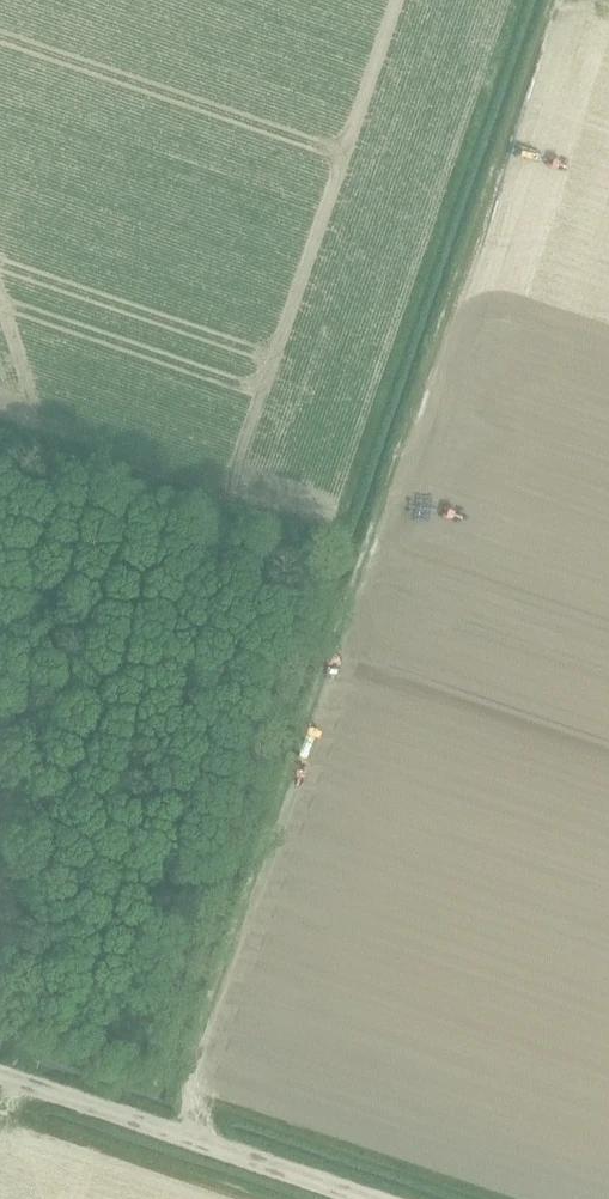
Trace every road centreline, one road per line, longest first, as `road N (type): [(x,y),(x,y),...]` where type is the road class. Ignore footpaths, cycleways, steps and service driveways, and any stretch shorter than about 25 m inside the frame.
road 1 (track): [(0,1073),(367,1198)]

